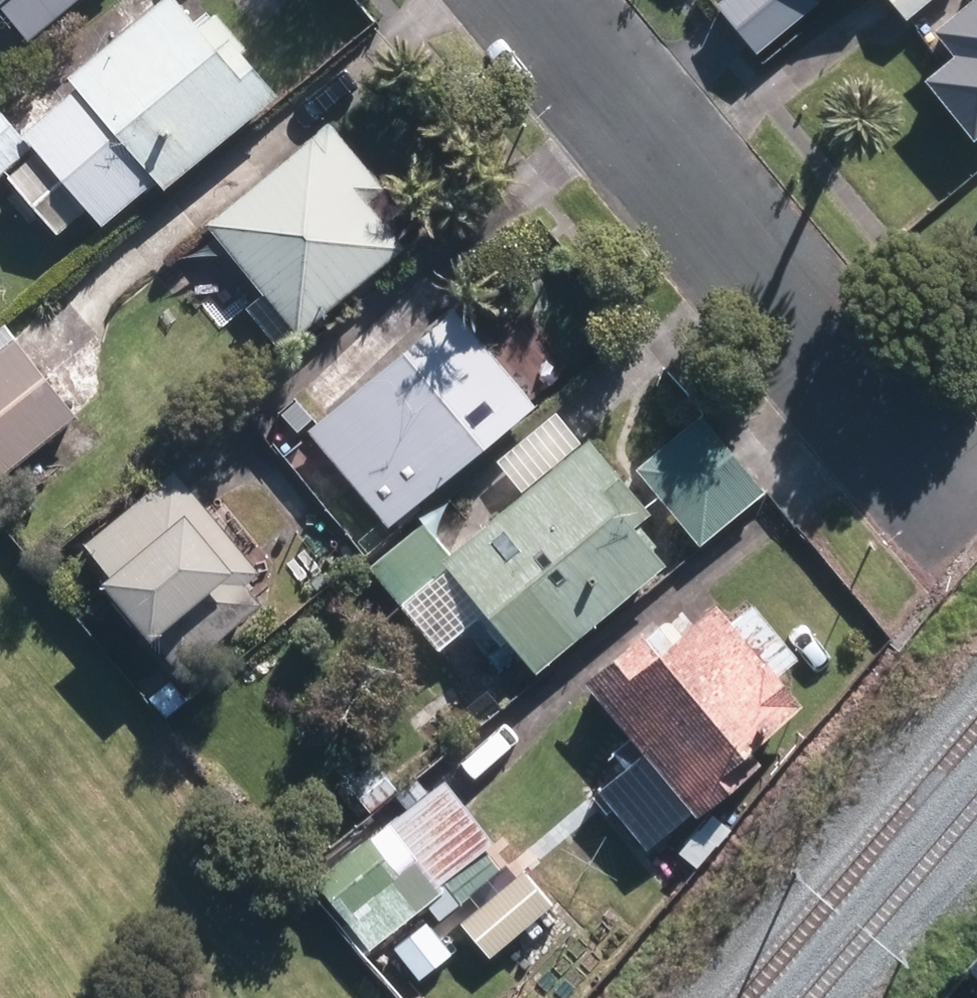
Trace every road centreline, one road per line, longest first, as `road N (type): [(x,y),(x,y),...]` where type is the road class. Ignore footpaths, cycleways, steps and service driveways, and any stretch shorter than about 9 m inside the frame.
road 1 (residential): [(533,0),(970,522)]

